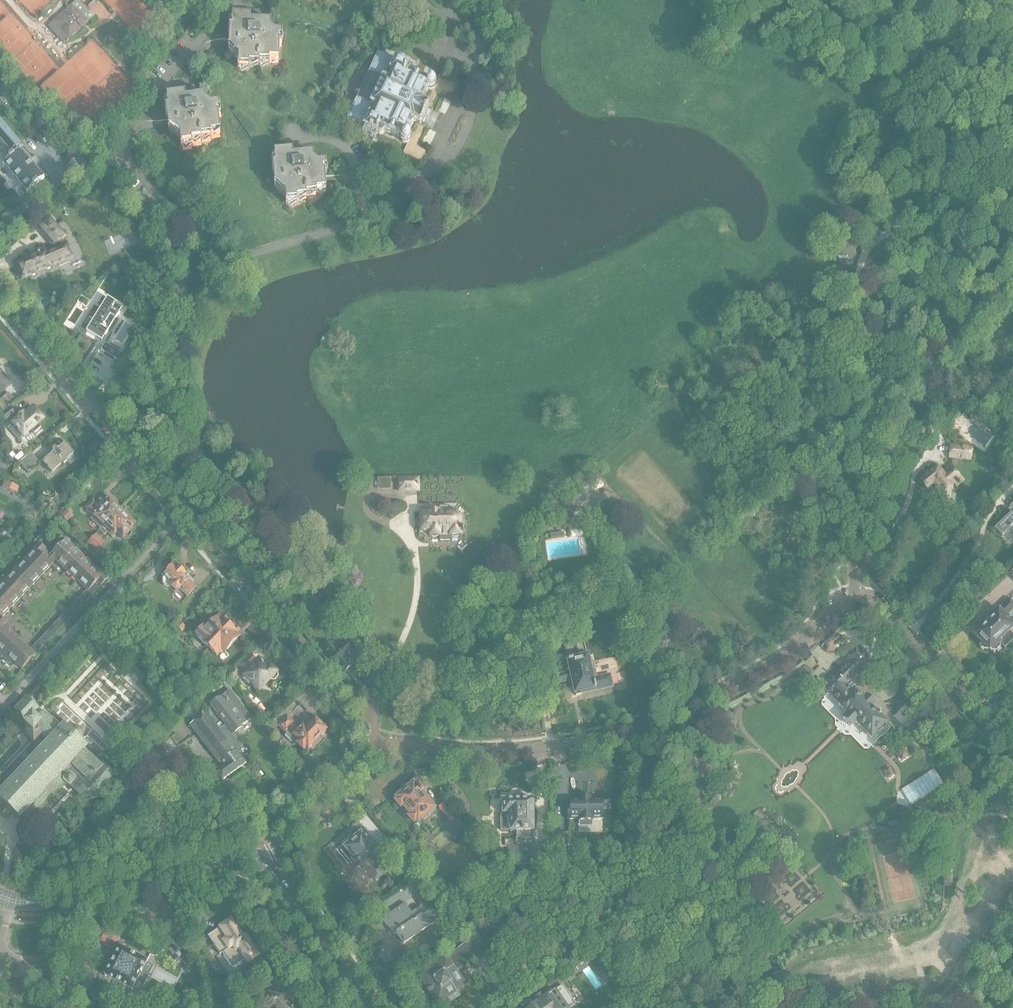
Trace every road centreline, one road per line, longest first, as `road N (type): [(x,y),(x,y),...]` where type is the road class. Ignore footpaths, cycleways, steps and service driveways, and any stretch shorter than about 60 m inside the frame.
road 1 (residential): [(374,727),(371,675),(344,605),(316,565),(187,444),(160,399),(151,334),(166,303),(225,260)]
road 2 (residential): [(381,743),(489,752),(623,732),(784,657),(852,602)]
road 3 (residential): [(225,260),(365,219),(421,184),(468,82),(470,48),(454,3)]
road 4 (residential): [(852,602),(855,563),(921,393),(1012,284)]
road 5 (residential): [(235,0),(141,107),(128,157),(225,260)]
road 6 (residential): [(0,291),(188,509)]
road 7 (residential): [(188,509),(374,727)]
road 8 (residential): [(0,707),(188,509)]
road 9 (tertiary): [(254,859),(63,899),(10,900)]
road 10 (residential): [(1012,744),(877,604),(852,602)]
road 11 (tertiary): [(367,1007),(271,869),(254,859)]
road 12 (residential): [(254,859),(381,743)]

